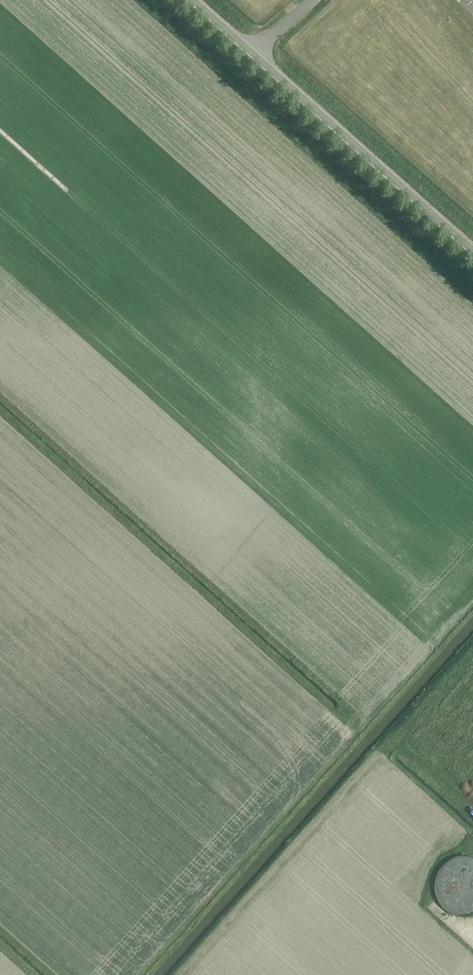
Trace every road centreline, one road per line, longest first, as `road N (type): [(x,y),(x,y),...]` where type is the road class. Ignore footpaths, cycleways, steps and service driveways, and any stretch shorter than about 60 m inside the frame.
road 1 (unclassified): [(472,250),(193,0)]

